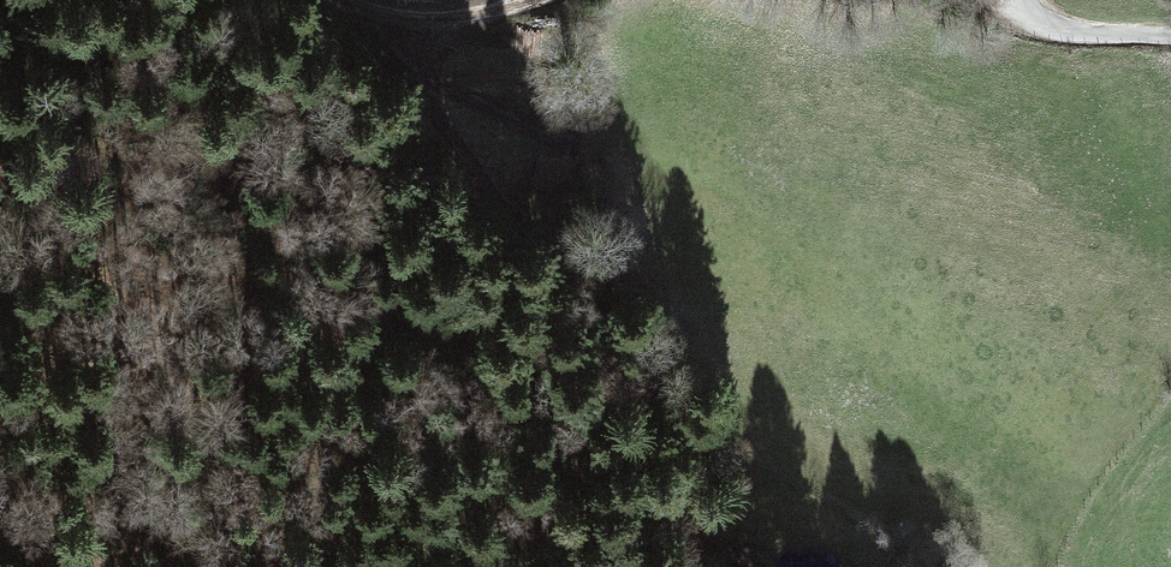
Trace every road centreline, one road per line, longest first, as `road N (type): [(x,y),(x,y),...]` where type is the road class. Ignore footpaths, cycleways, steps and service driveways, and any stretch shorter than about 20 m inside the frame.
road 1 (track): [(338,0),(603,314),(635,379),(665,504),(719,566)]
road 2 (track): [(346,0),(440,18),(527,0)]
road 3 (unclassified): [(1021,0),(1051,23),(1170,30)]

